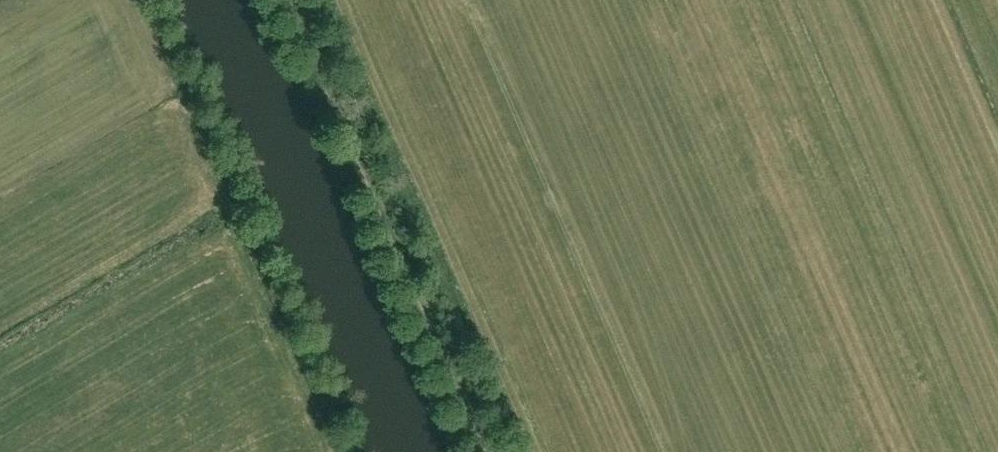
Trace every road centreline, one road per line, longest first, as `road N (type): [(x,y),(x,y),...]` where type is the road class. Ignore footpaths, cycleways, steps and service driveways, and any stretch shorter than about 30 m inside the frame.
road 1 (track): [(307,0),(505,451)]

